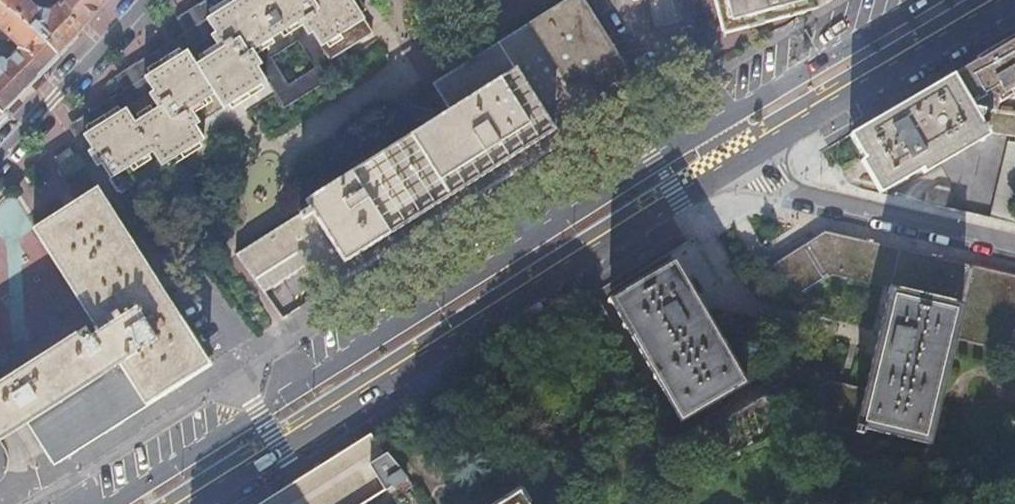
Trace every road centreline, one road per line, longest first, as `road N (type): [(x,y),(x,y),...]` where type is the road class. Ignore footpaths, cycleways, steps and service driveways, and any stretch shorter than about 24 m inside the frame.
road 1 (primary): [(716,116),(98,503)]
road 2 (primary): [(190,503),(748,158)]
road 3 (primary): [(748,158),(1014,0)]
road 4 (residential): [(1014,241),(811,197),(767,182),(748,158)]
road 5 (primary): [(922,0),(716,116)]
road 6 (unclassified): [(136,0),(0,146)]

